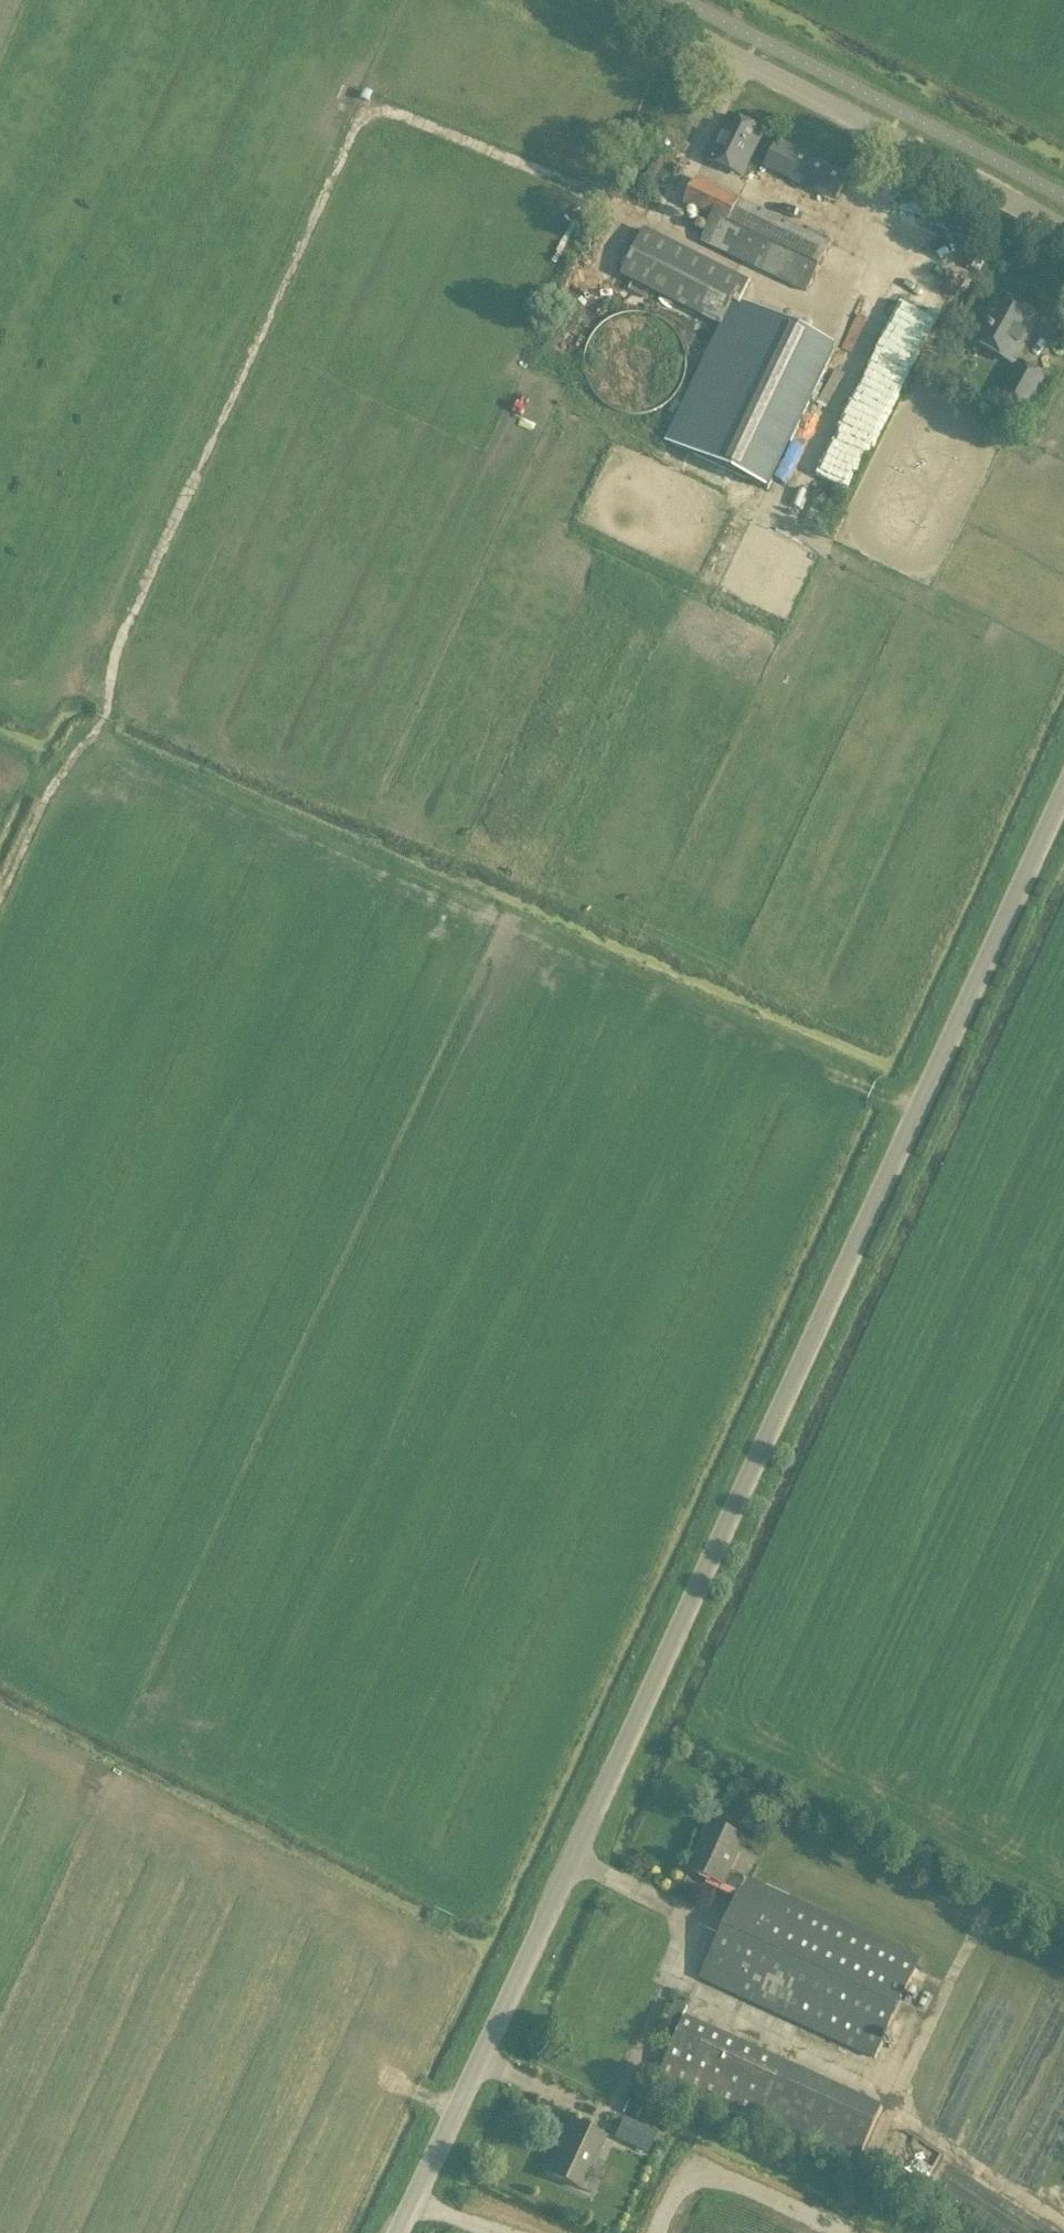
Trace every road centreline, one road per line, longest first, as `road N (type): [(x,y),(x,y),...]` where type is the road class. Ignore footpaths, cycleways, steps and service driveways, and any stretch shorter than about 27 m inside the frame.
road 1 (unclassified): [(401,2232),(1063,788)]
road 2 (unclassified): [(1063,233),(853,116),(618,0)]

